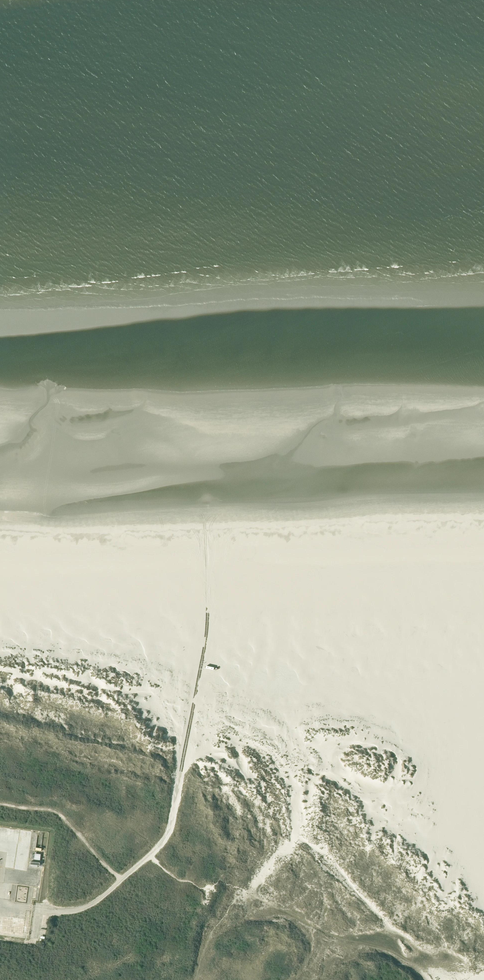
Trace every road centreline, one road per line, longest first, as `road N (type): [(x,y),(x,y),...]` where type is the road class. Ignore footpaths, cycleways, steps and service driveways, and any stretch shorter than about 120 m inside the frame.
road 1 (track): [(122,879),(169,830),(184,744)]

